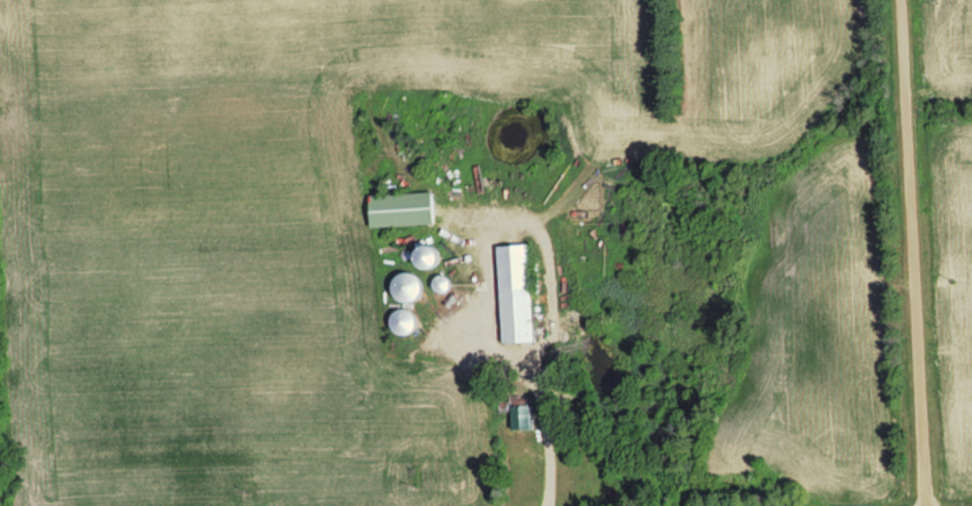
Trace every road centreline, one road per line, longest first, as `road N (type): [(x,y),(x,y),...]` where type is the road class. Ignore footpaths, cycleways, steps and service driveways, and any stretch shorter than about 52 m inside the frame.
road 1 (residential): [(929,505),(904,0)]

